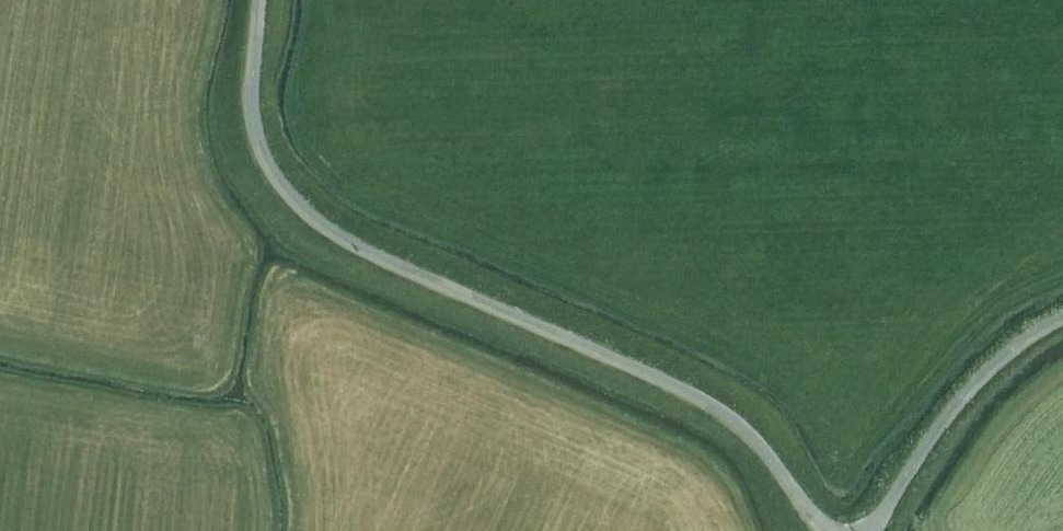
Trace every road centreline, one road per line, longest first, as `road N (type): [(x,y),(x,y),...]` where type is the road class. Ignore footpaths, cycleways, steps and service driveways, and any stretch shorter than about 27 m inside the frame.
road 1 (unclassified): [(833,530),(761,447),(709,403),(331,235),(283,196),(257,132),(255,0)]

